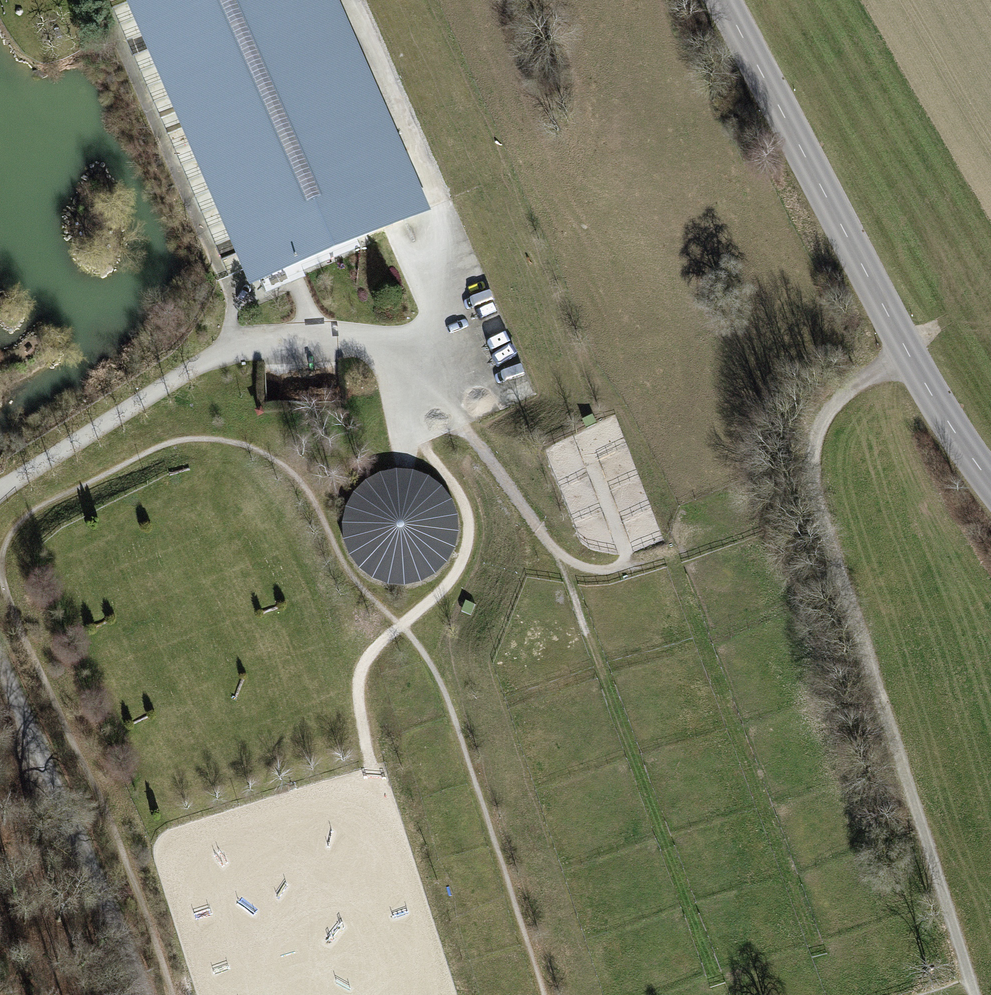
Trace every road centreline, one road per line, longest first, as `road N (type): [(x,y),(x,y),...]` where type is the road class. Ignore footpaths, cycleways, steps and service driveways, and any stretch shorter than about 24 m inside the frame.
road 1 (track): [(968,978),(840,586),(810,439),(845,394),(905,346)]
road 2 (tertiary): [(990,480),(905,346),(725,0)]
road 3 (track): [(416,341),(441,408),(473,424),(568,562),(606,577),(745,533)]
road 4 (track): [(441,408),(417,447),(466,495),(475,540),(456,583),(368,668),(363,705),(380,767)]
road 5 (unclassified): [(0,647),(101,886),(138,994)]
road 6 (track): [(353,0),(498,336)]
road 7 (track): [(101,886),(8,718),(26,716)]

